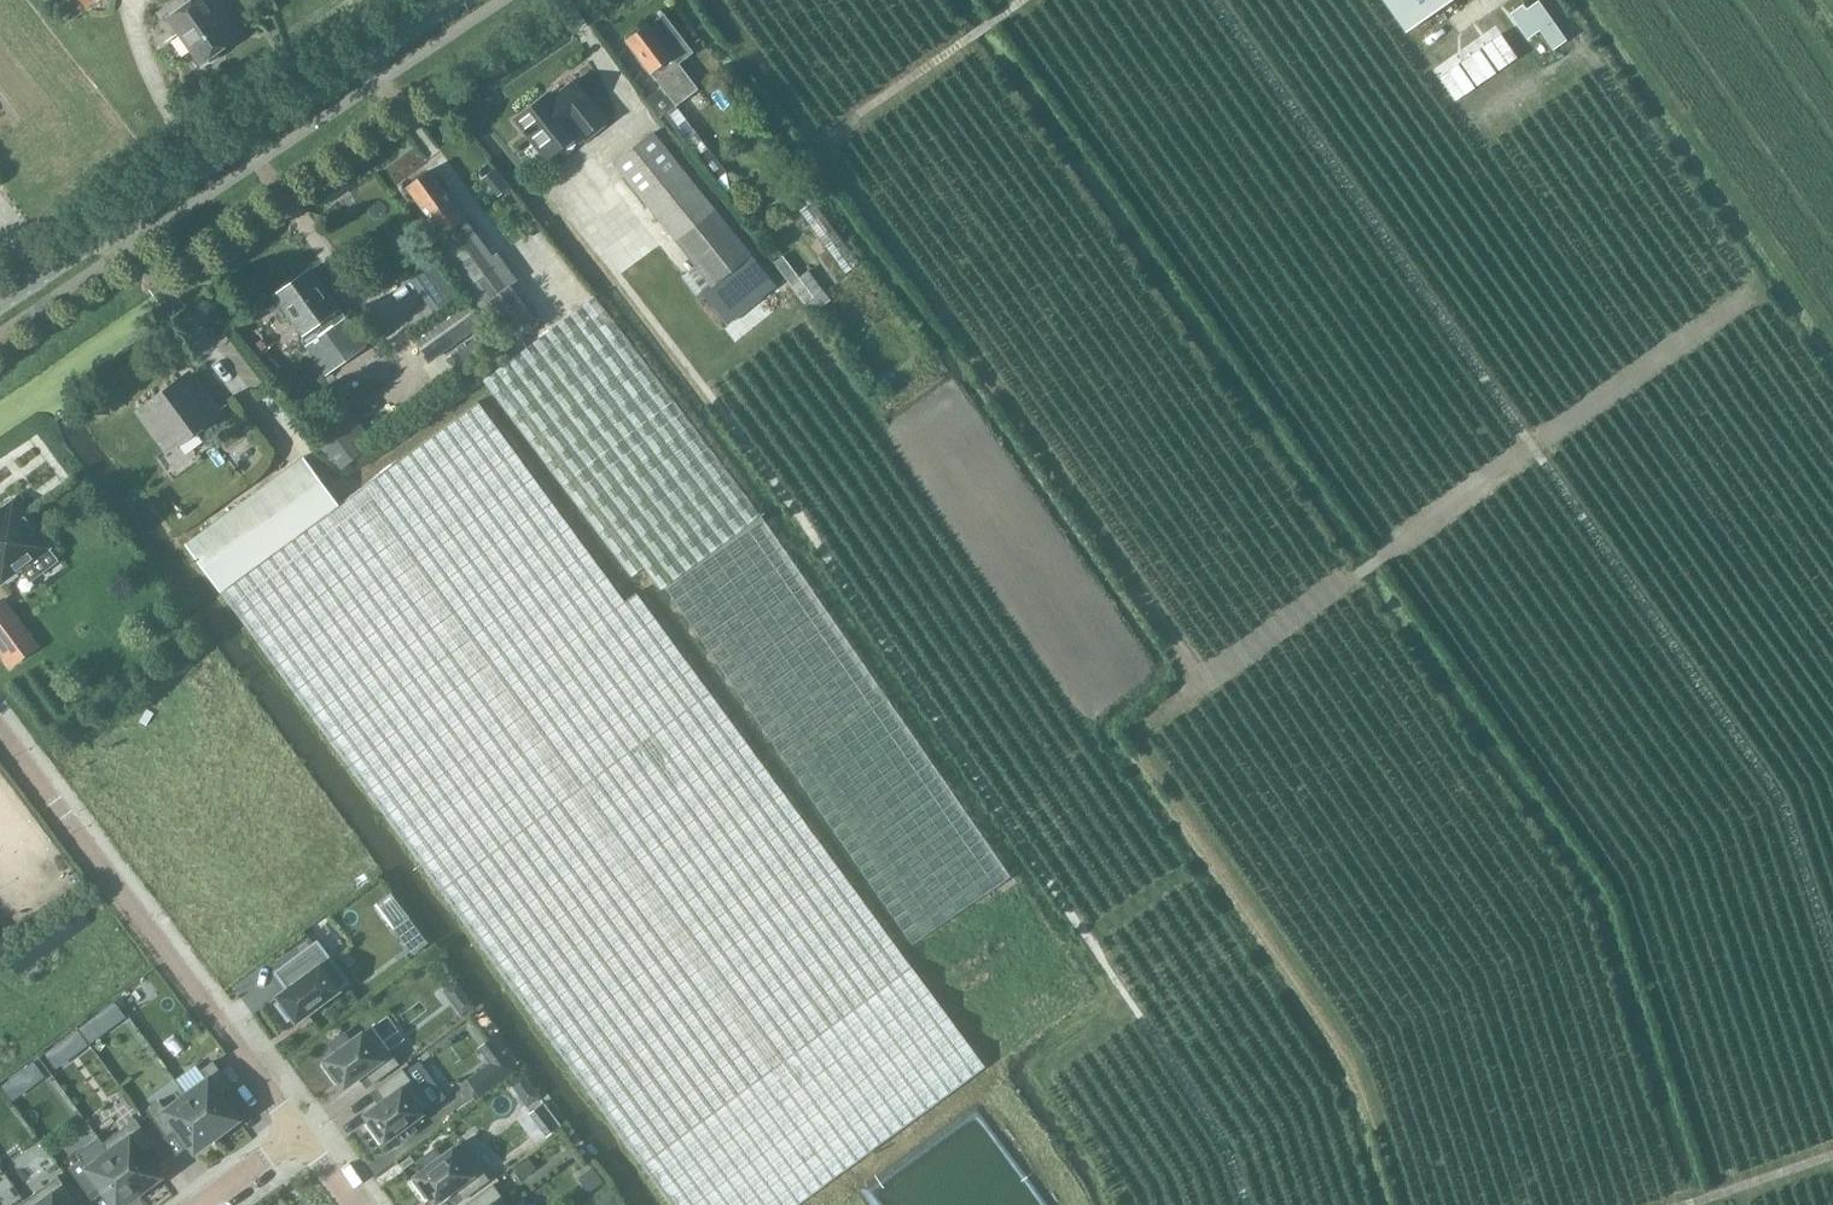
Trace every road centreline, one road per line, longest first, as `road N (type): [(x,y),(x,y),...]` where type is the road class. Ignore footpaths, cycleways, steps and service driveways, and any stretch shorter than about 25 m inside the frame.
road 1 (tertiary): [(0,298),(453,0)]
road 2 (residential): [(0,733),(299,1134)]
road 3 (residential): [(201,1204),(299,1134)]

